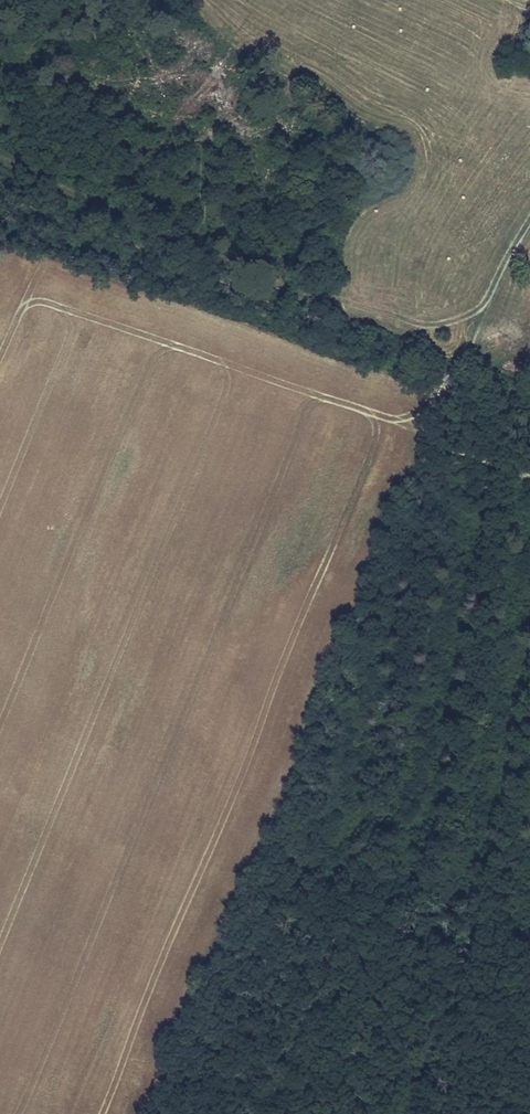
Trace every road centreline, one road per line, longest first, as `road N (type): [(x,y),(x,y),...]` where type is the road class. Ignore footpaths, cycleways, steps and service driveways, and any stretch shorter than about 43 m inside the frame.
road 1 (track): [(388,421),(412,414),(470,352),(509,251),(529,224)]

